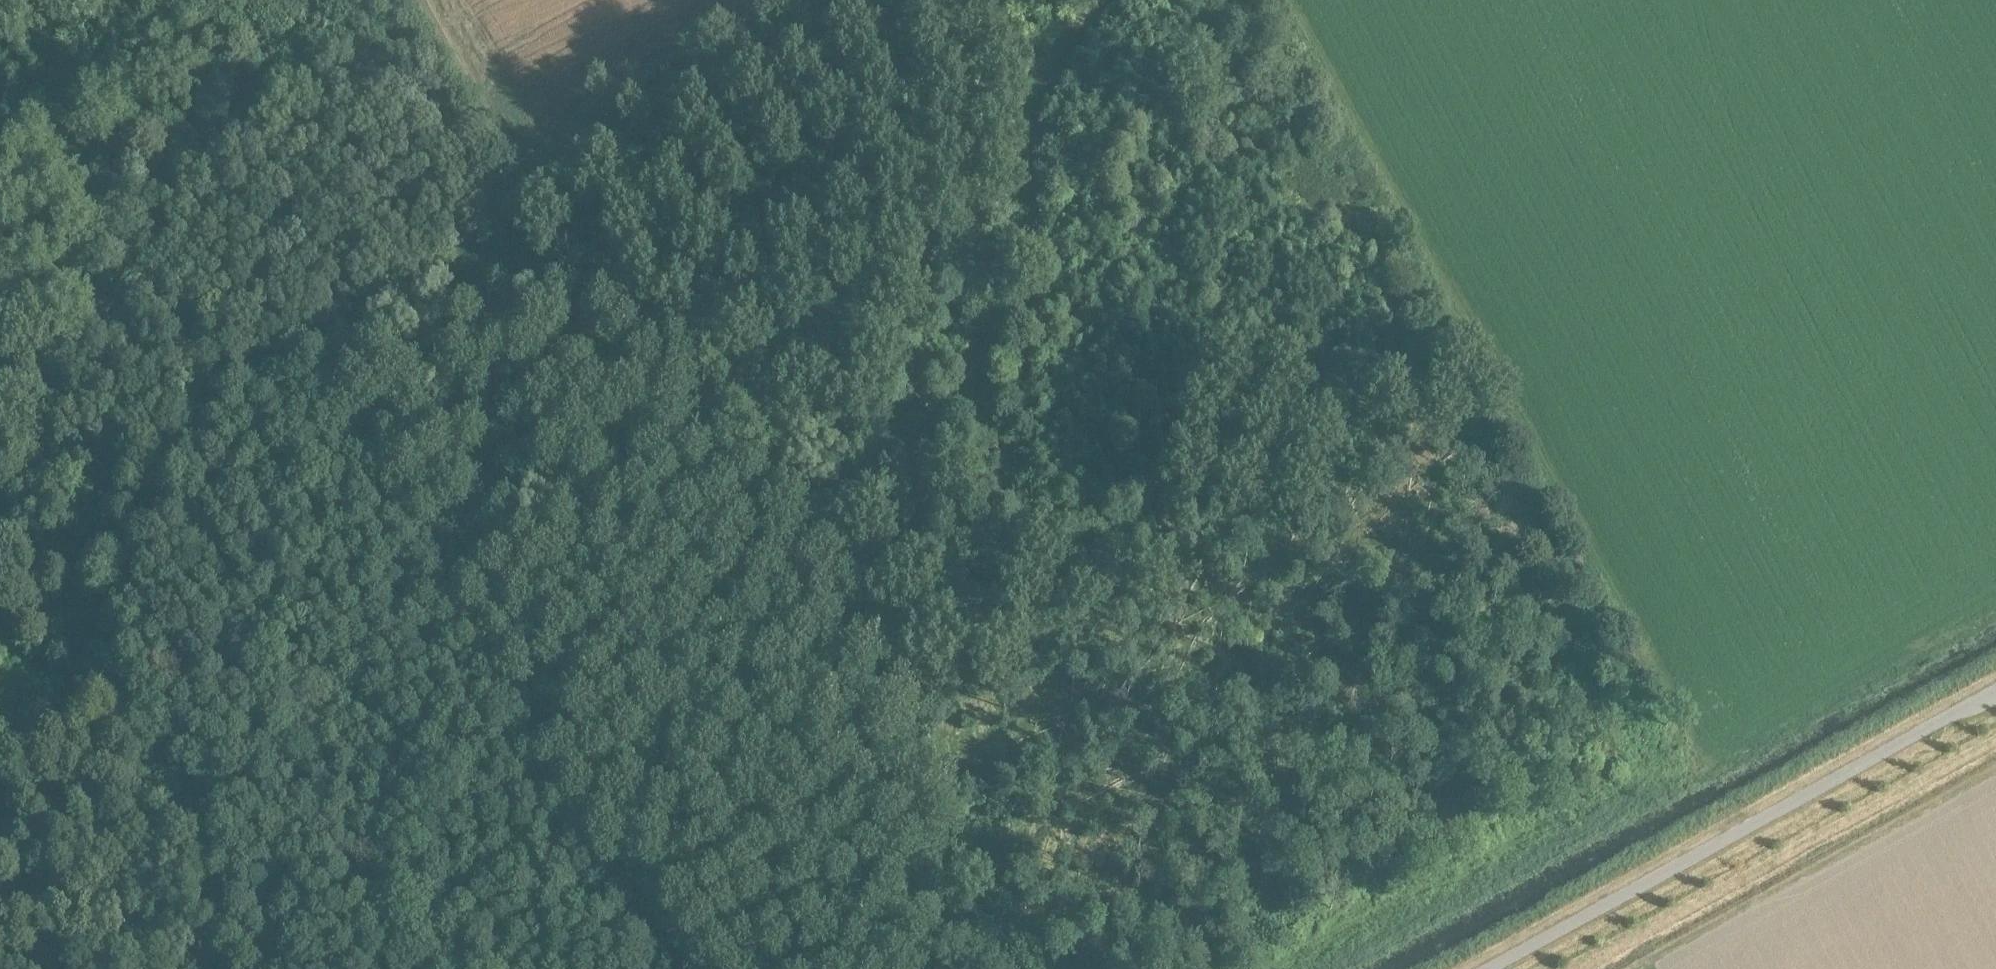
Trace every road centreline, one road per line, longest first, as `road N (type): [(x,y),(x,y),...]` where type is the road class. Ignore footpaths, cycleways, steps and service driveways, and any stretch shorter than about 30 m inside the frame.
road 1 (unclassified): [(1493,968),(1995,694)]

